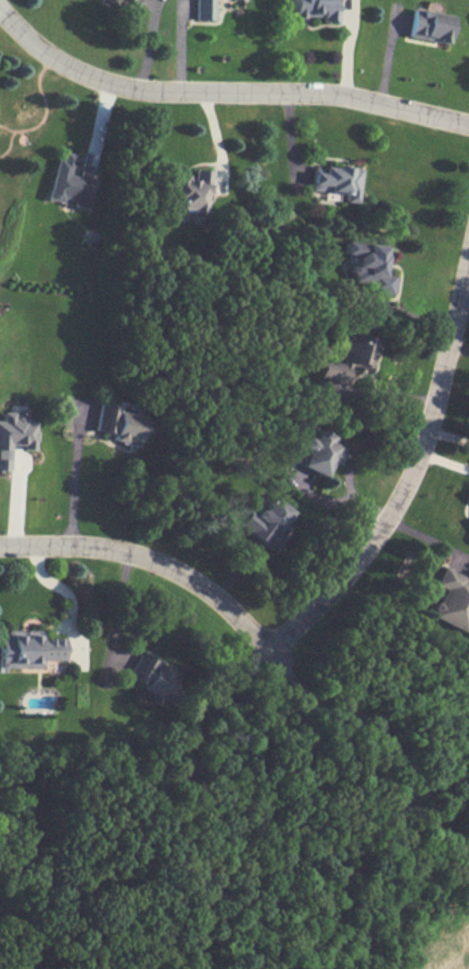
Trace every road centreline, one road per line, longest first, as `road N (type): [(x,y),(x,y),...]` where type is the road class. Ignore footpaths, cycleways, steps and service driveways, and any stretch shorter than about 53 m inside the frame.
road 1 (residential): [(0,6),(55,60),(118,85),(343,94),(468,125)]
road 2 (residential): [(468,261),(412,487),(364,561),(272,649)]
road 3 (residential): [(0,544),(91,546),(161,564),(211,592),(289,666)]

